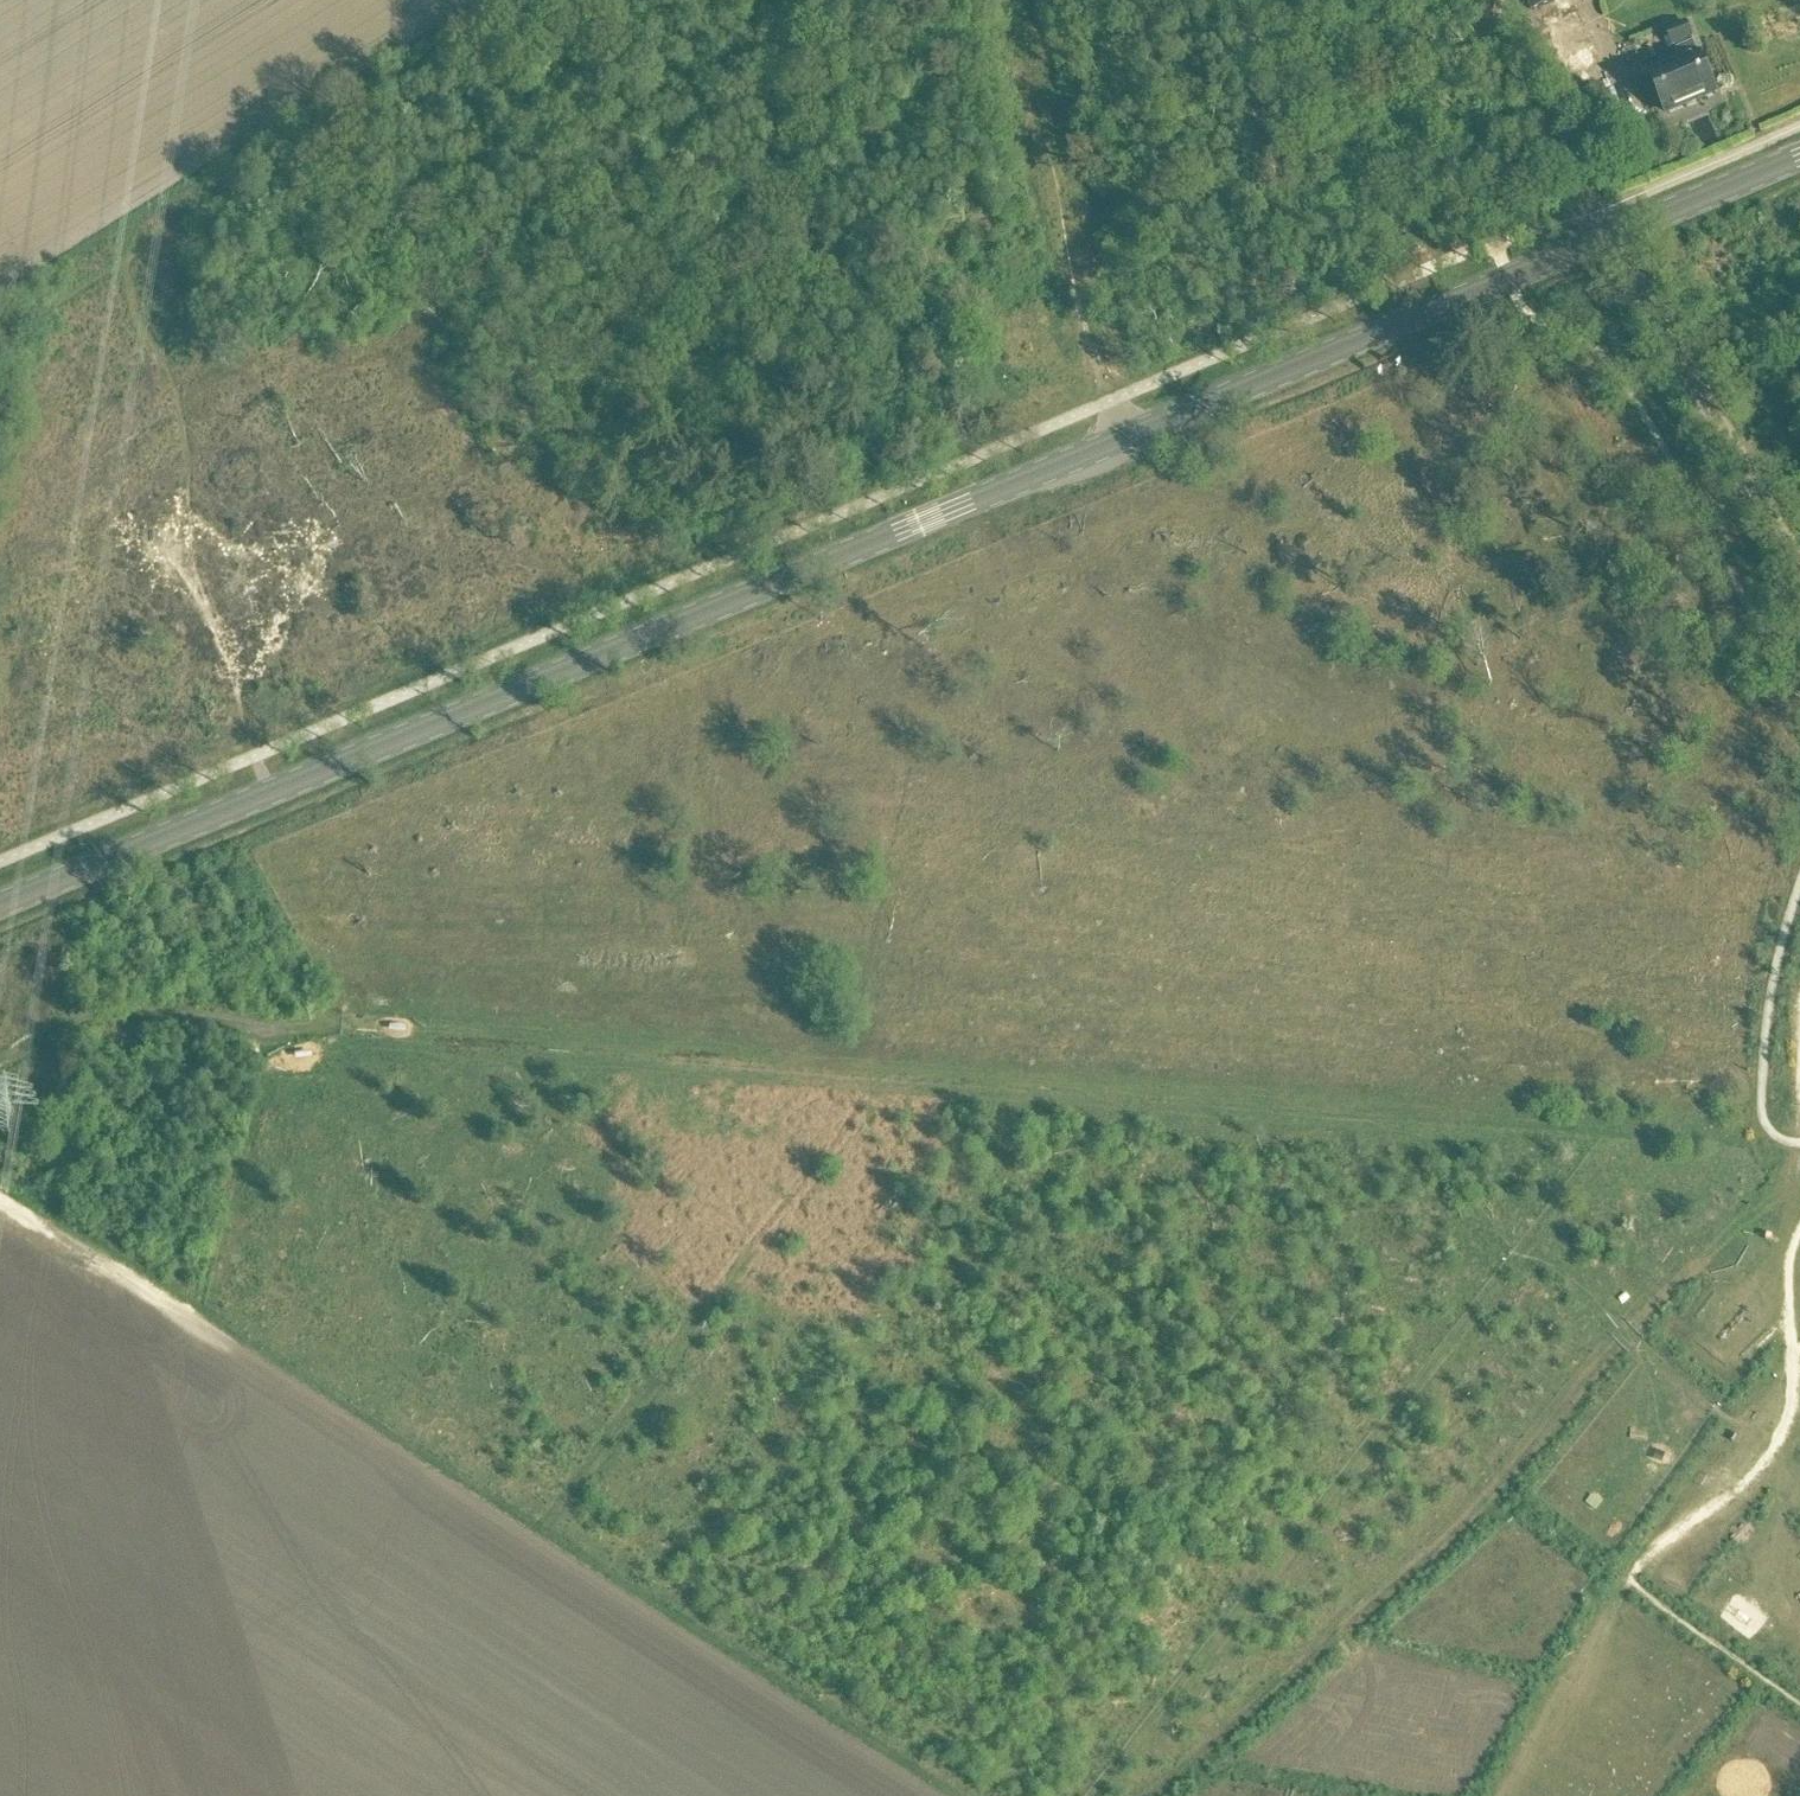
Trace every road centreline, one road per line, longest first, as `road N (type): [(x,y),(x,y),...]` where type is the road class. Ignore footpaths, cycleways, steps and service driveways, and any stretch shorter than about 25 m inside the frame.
road 1 (secondary): [(0,906),(1799,158)]
road 2 (track): [(1156,1795),(1458,1523),(1799,1151)]
road 3 (track): [(0,1073),(93,1008),(269,1033),(338,1023)]
road 4 (track): [(1625,249),(1799,559)]
road 5 (track): [(1335,0),(1384,65),(1469,254)]

